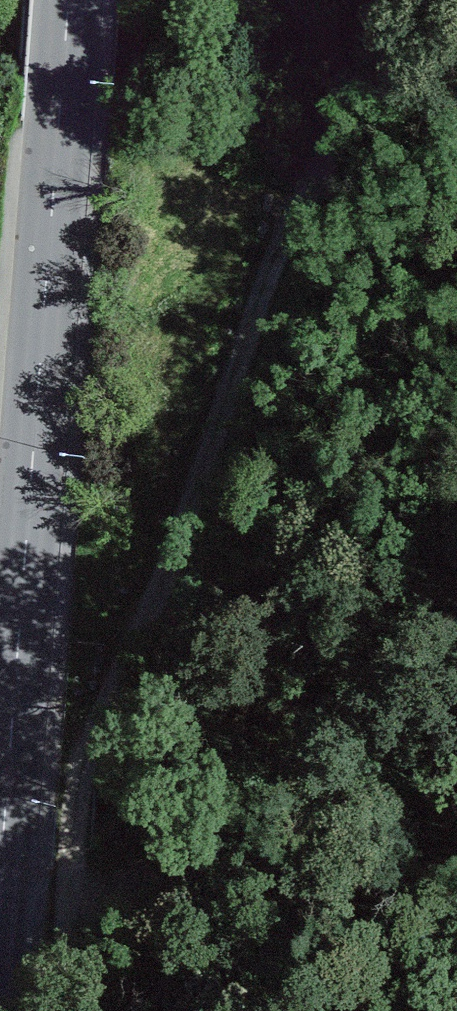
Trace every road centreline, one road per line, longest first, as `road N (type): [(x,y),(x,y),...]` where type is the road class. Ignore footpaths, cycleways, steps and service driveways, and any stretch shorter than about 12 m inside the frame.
road 1 (tertiary): [(76,0),(0,959)]
road 2 (track): [(295,201),(94,802),(88,1010)]

